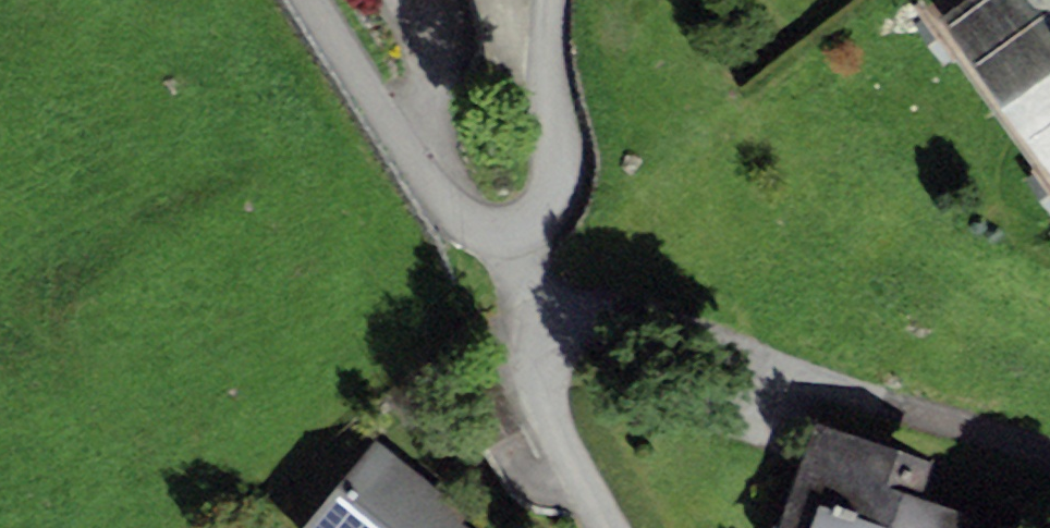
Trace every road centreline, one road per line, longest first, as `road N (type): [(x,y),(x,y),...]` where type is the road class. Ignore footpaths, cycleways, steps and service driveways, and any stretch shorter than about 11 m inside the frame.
road 1 (residential): [(557,323),(621,313),(668,321),(1049,461)]
road 2 (residential): [(313,0),(431,186),(477,230),(498,230)]
road 3 (residential): [(498,230),(527,223),(554,197),(544,53),(549,0)]
road 4 (residential): [(608,527),(535,376),(541,344),(557,323)]

